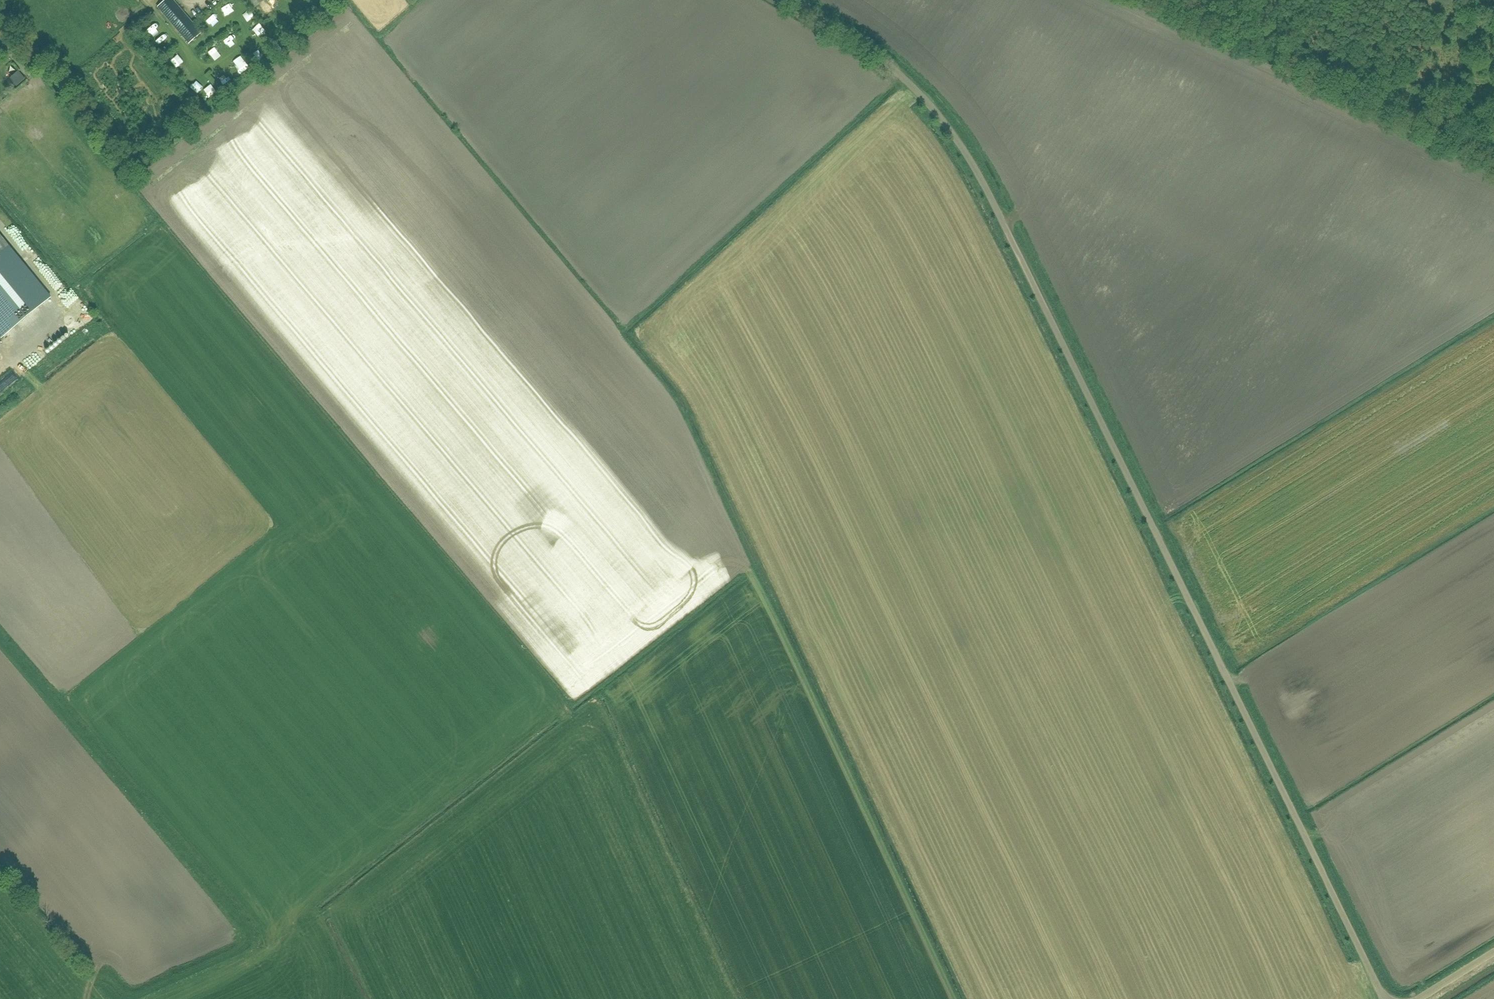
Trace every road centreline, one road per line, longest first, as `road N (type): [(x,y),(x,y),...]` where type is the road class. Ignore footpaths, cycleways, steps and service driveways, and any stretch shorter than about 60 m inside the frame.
road 1 (unclassified): [(1384,998),(978,172),(905,80),(792,0)]

